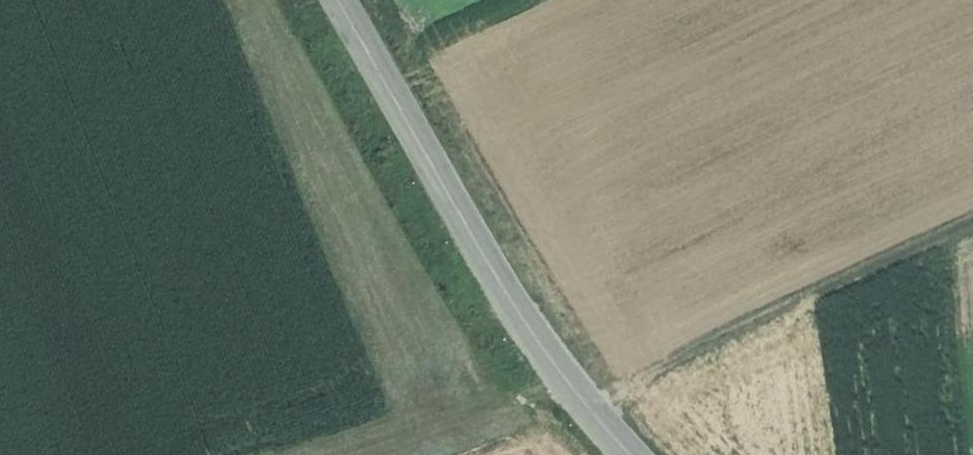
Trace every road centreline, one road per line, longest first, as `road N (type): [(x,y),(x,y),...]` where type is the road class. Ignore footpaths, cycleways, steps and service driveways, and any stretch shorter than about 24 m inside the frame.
road 1 (track): [(972,232),(638,381),(589,414),(432,409),(302,454)]
road 2 (secondary): [(629,454),(589,414),(479,252),(335,0)]

